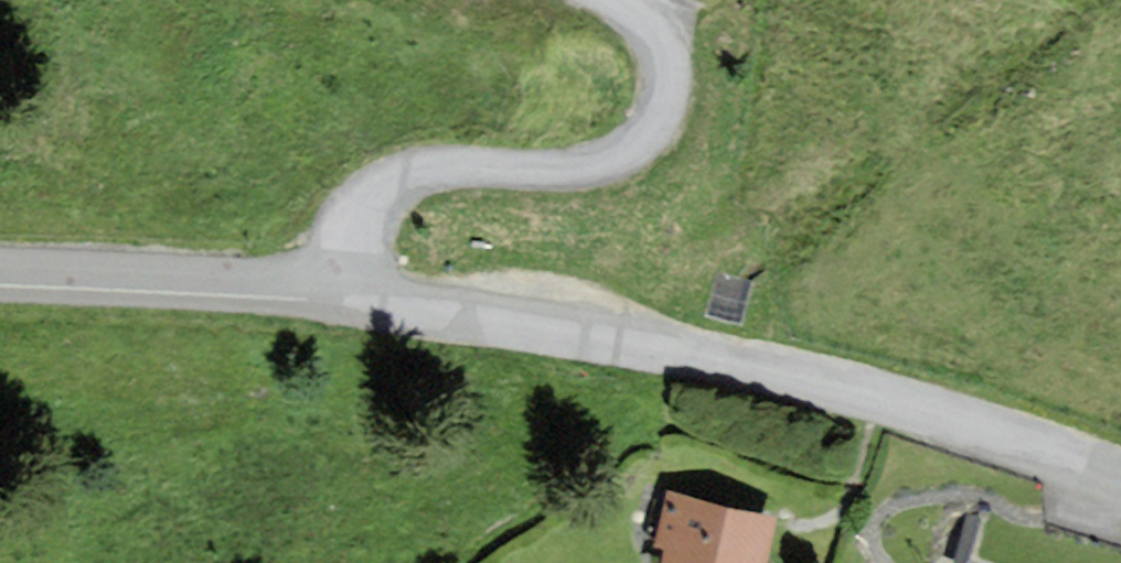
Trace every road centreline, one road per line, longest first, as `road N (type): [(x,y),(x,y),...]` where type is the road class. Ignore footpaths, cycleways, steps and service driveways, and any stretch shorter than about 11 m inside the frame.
road 1 (residential): [(1120,482),(841,392),(333,288)]
road 2 (residential): [(333,288),(334,235),(379,185),(471,157),(601,170),(662,128),(672,60),(638,0)]
road 3 (residential): [(333,288),(0,267)]

